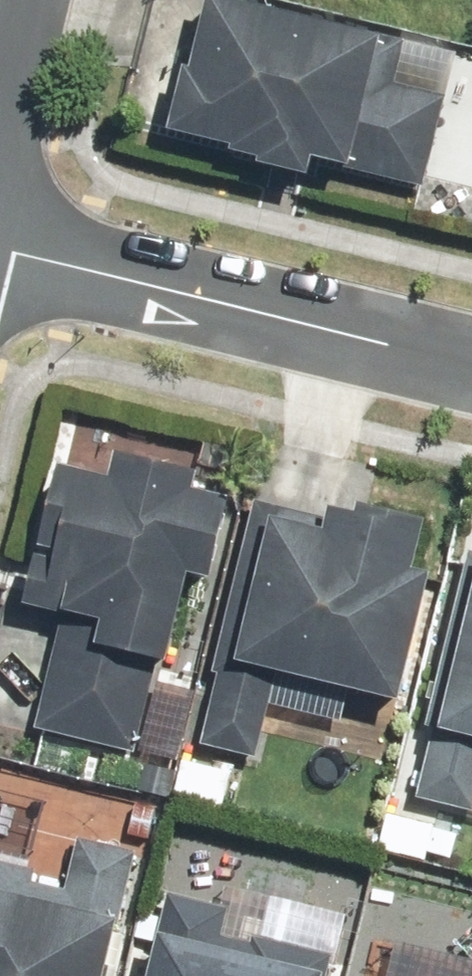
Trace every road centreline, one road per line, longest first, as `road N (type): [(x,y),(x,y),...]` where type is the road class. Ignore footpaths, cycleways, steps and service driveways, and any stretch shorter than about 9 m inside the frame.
road 1 (residential): [(471,363),(0,247)]

